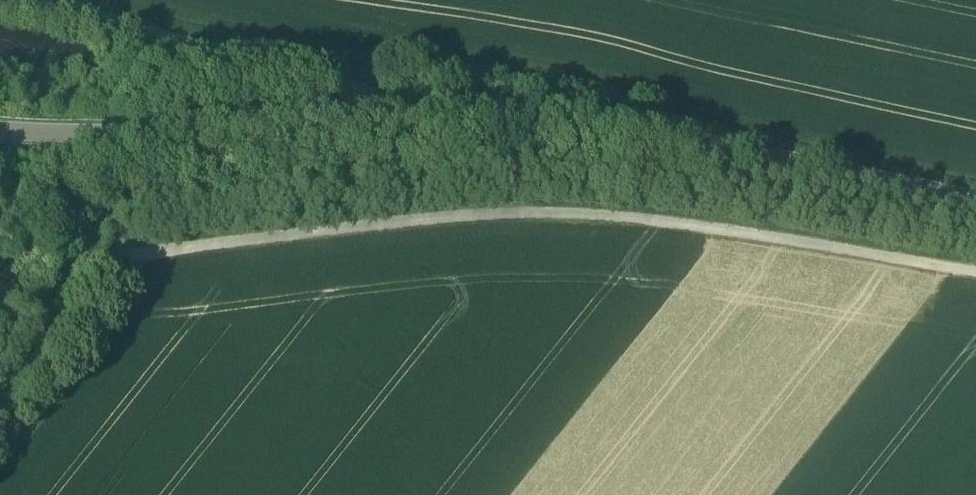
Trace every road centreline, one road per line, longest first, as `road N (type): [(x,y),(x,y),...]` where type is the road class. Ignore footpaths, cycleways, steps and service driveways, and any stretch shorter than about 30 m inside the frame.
road 1 (track): [(17,422),(85,294),(130,264),(561,225),(728,240),(975,281)]
road 2 (tertiary): [(0,149),(571,135),(975,203)]
road 3 (track): [(0,4),(380,99),(396,111),(401,142)]

